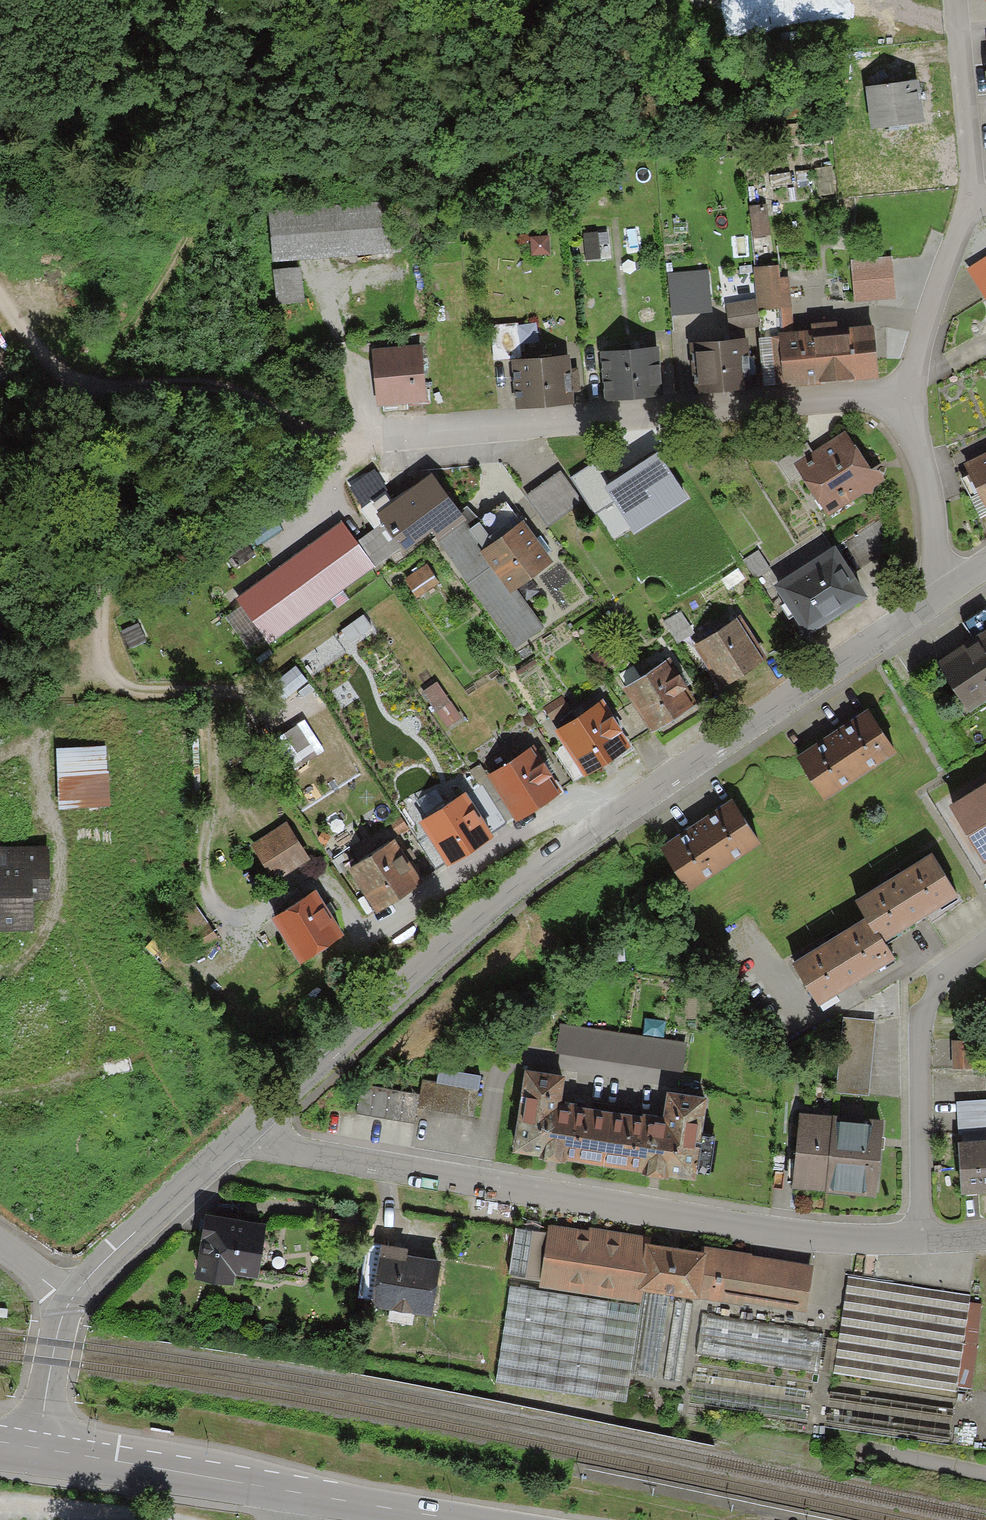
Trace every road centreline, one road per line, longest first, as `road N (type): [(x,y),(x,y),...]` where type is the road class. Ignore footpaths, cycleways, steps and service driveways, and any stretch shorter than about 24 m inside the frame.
road 1 (residential): [(241,1137),(417,965),(547,853),(941,593)]
road 2 (residential): [(921,1239),(819,1236),(241,1137)]
road 3 (residential): [(907,403),(856,397),(348,444),(298,509)]
road 4 (secondary): [(459,1519),(36,1452)]
road 5 (track): [(0,297),(54,365),(96,381),(210,372),(348,444)]
road 6 (residential): [(921,1239),(921,1016),(935,981),(985,943)]
road 7 (residential): [(71,1297),(241,1137)]
road 8 (residential): [(907,403),(930,305),(973,205)]
road 9 (residential): [(973,205),(954,0)]
road 10 (residential): [(941,593),(934,521),(907,403)]
road 11 (tertiary): [(36,1452),(71,1297)]

